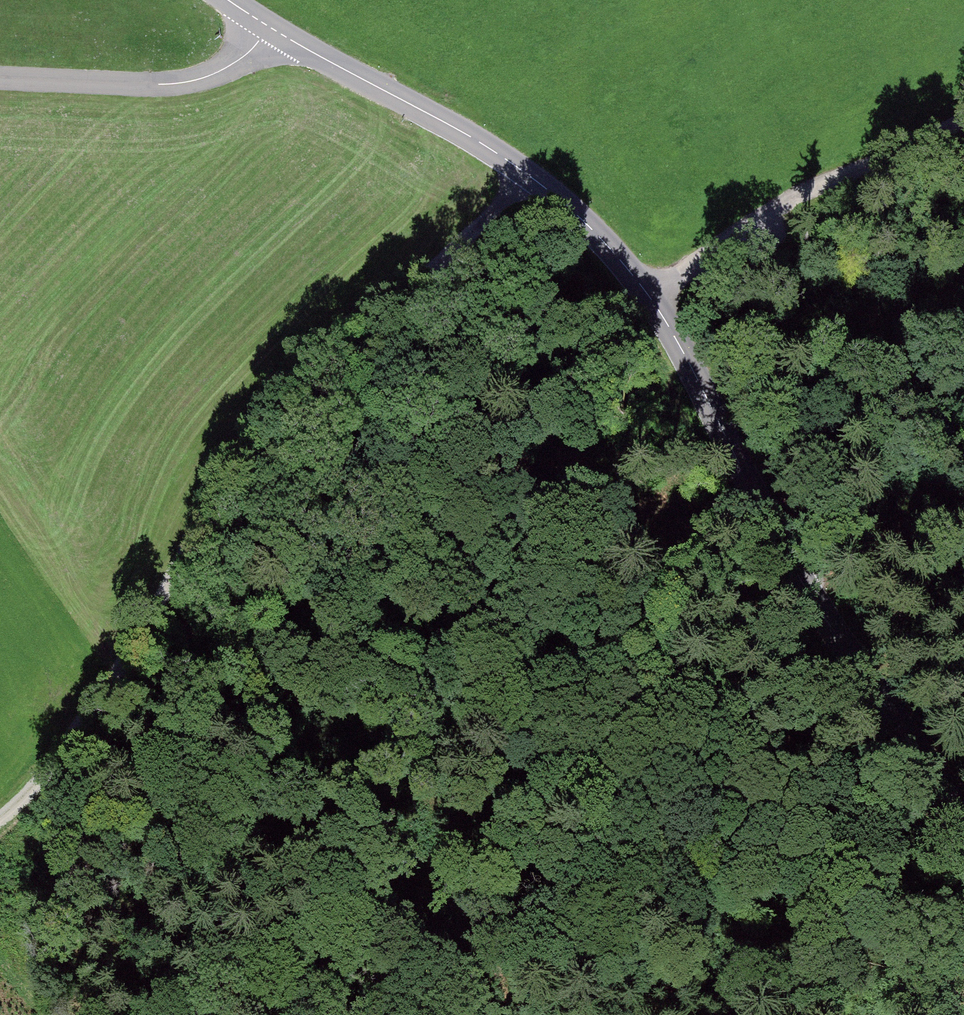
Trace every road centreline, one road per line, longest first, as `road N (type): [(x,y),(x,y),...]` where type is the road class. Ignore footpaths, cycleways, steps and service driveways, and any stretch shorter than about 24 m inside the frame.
road 1 (tertiary): [(269,27),(512,164),(621,260),(682,347),(811,595),(963,816)]
road 2 (track): [(512,164),(504,198),(266,429),(109,679),(43,775),(0,819)]
road 3 (track): [(109,679),(251,802),(350,928),(449,1014)]
road 4 (track): [(654,299),(963,109)]
road 5 (unclassified): [(0,78),(163,87),(203,81),(238,62),(269,27)]
road 6 (track): [(793,562),(963,491)]

